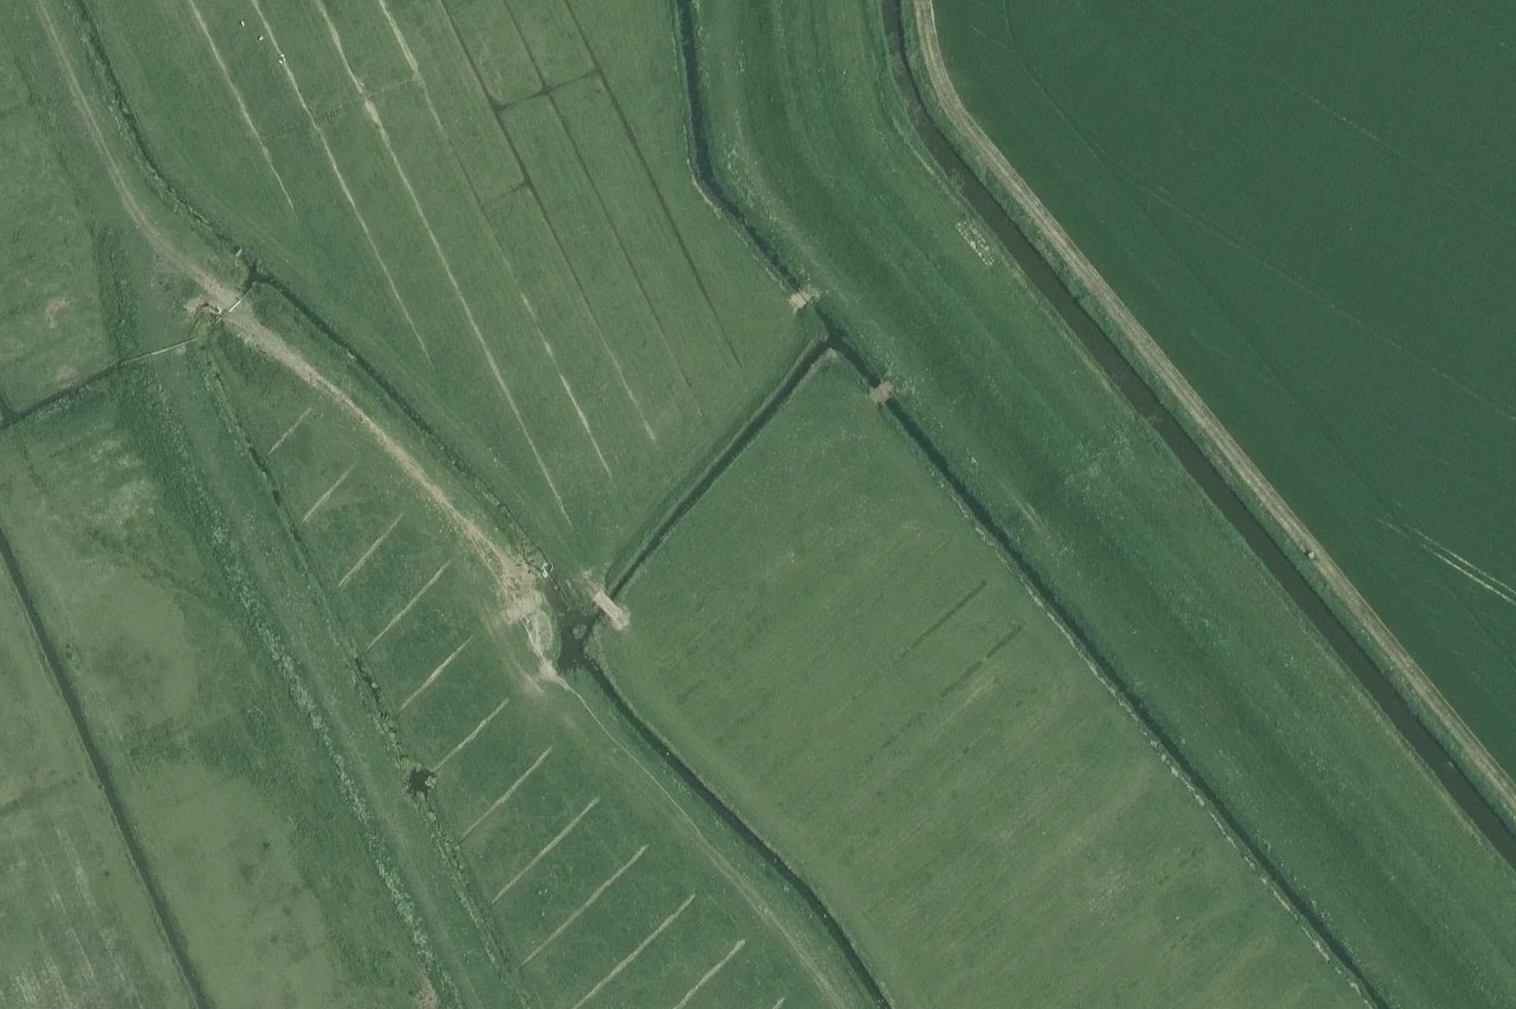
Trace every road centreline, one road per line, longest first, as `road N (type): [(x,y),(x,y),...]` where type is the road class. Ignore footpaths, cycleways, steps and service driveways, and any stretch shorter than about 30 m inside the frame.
road 1 (track): [(723,0),(741,150),(770,198),(1439,1008)]

